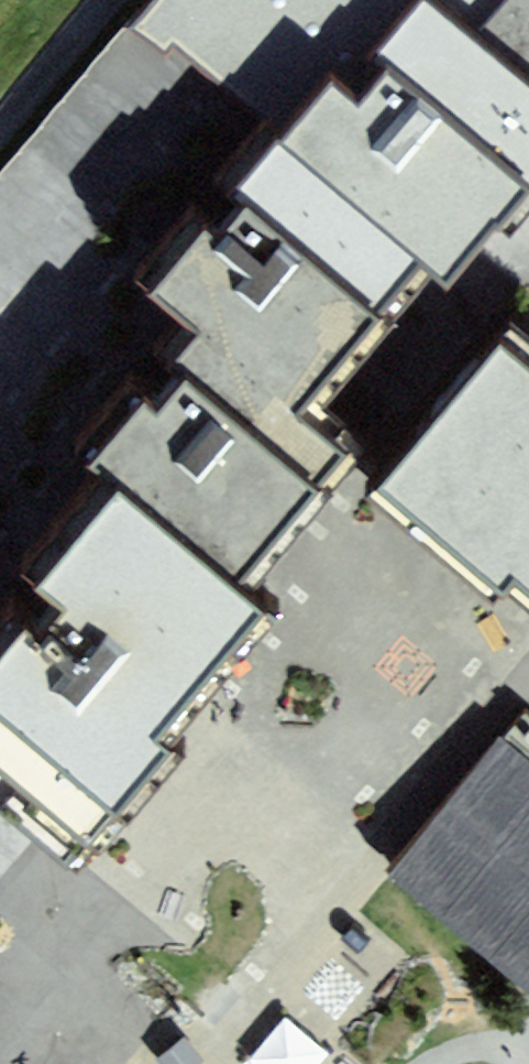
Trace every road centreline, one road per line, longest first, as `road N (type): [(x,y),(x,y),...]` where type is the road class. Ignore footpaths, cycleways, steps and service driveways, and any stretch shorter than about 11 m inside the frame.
road 1 (track): [(91,0),(0,111)]

